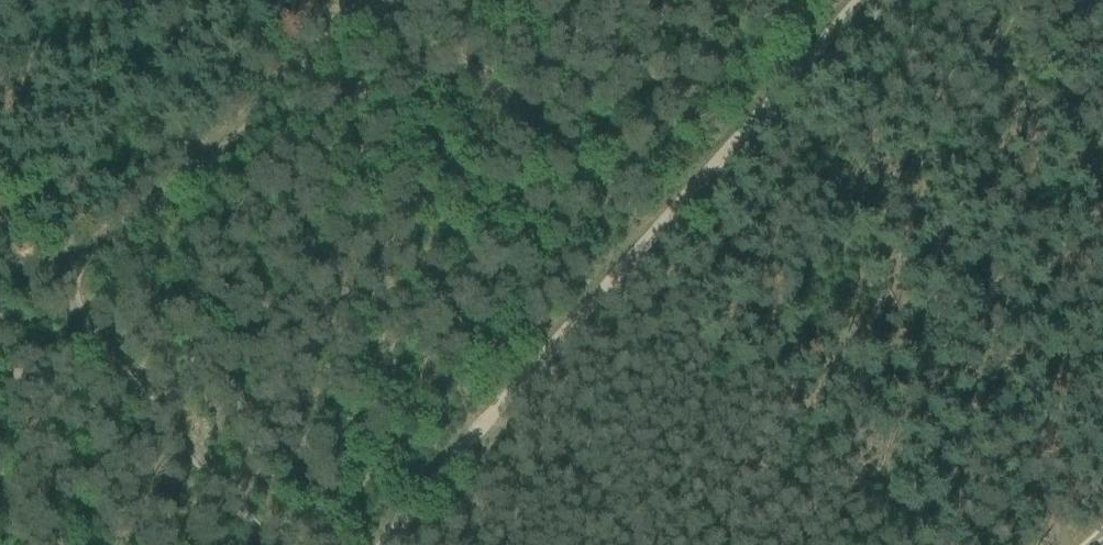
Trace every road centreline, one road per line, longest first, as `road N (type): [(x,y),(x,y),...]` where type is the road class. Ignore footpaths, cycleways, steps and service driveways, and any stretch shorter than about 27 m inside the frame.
road 1 (track): [(869,0),(380,544)]
road 2 (track): [(304,0),(288,65),(230,127),(108,220),(79,264),(96,318),(257,524),(251,544)]

